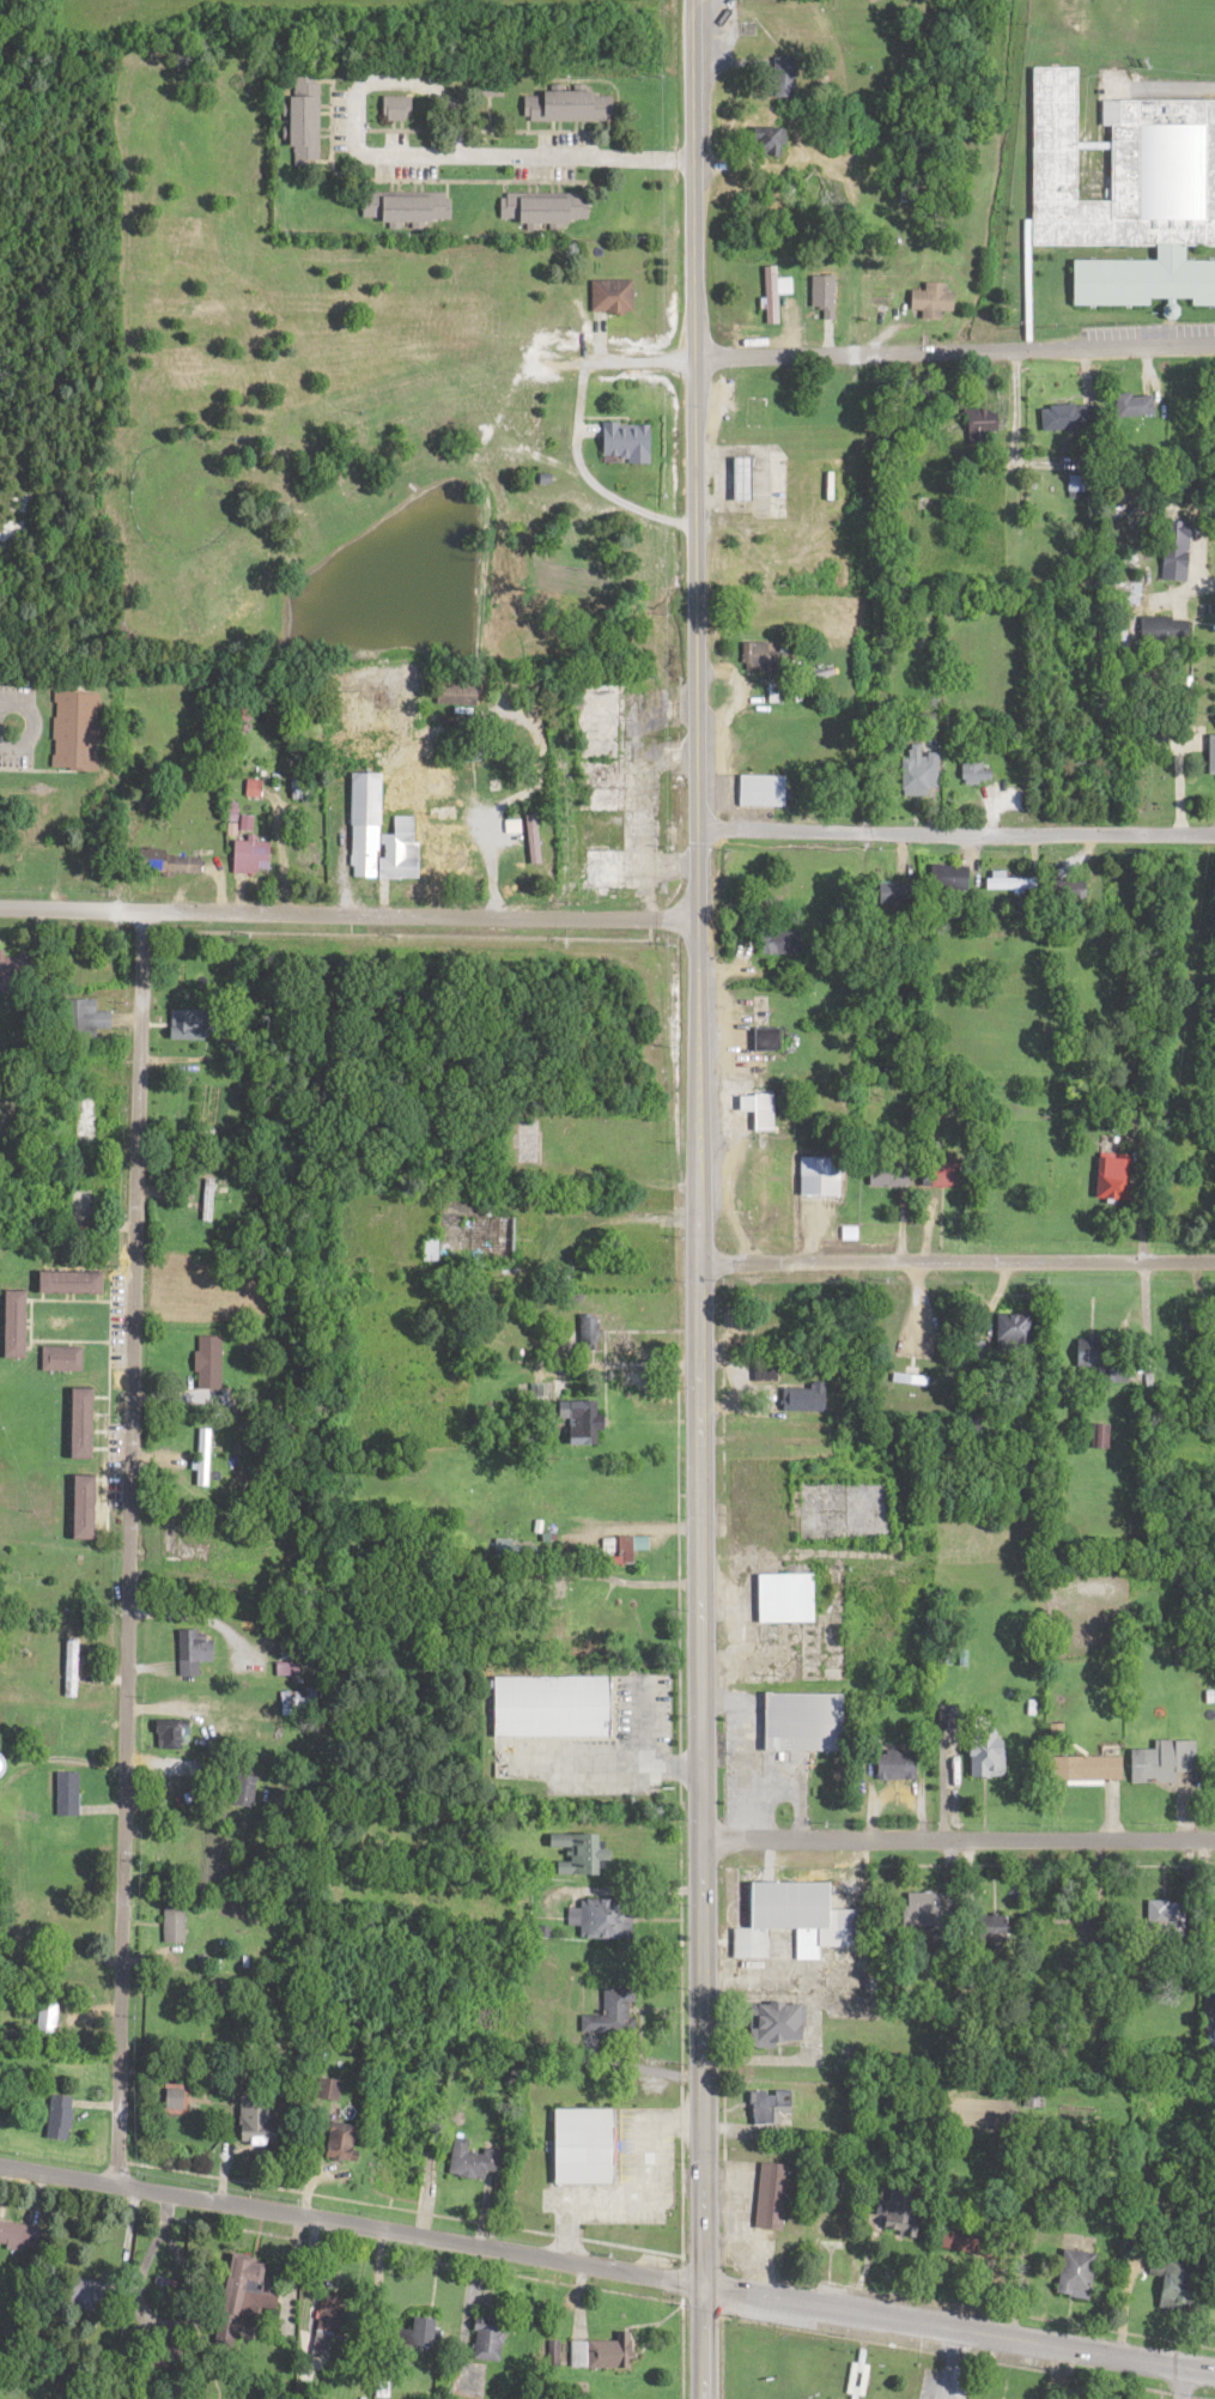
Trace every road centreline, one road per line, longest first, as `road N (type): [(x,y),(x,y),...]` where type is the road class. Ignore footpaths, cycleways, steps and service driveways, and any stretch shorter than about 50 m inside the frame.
road 1 (secondary): [(701,2286),(691,0)]
road 2 (residential): [(116,2189),(144,916)]
road 3 (residential): [(1214,2375),(0,2172)]
road 4 (residential): [(0,912),(697,923)]
road 5 (residential): [(1214,349),(694,363)]
road 6 (residential): [(697,1855),(1214,1847)]
road 7 (residential): [(1214,1266),(697,1270)]
road 8 (residential): [(1214,840),(697,837)]

